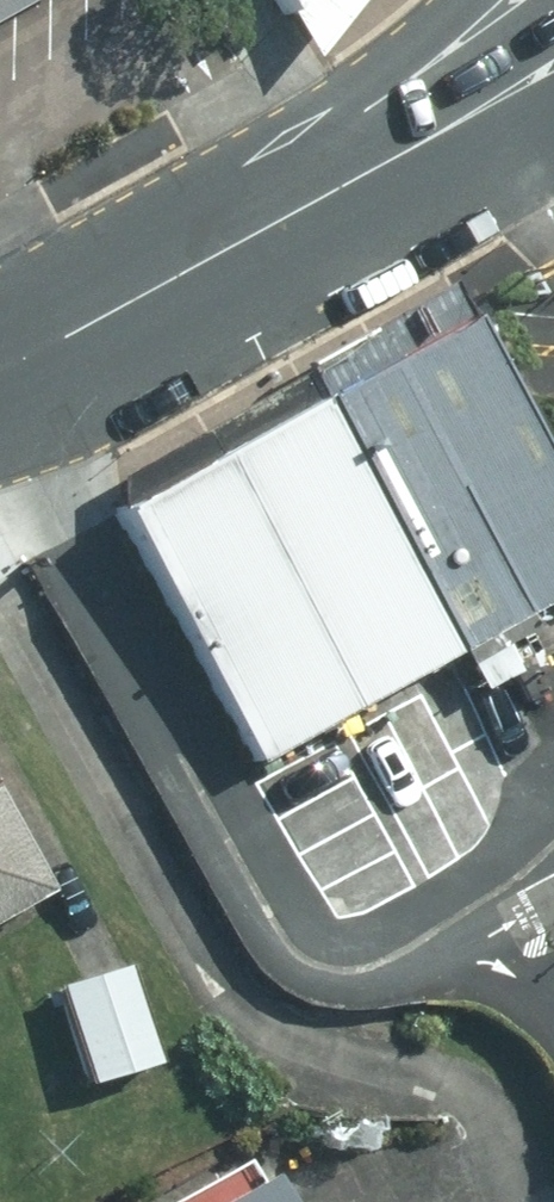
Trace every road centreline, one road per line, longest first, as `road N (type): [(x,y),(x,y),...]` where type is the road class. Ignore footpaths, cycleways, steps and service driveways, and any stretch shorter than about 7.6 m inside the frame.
road 1 (secondary): [(0,371),(406,141)]
road 2 (primary): [(406,141),(499,0)]
road 3 (secondary): [(406,141),(553,58)]

